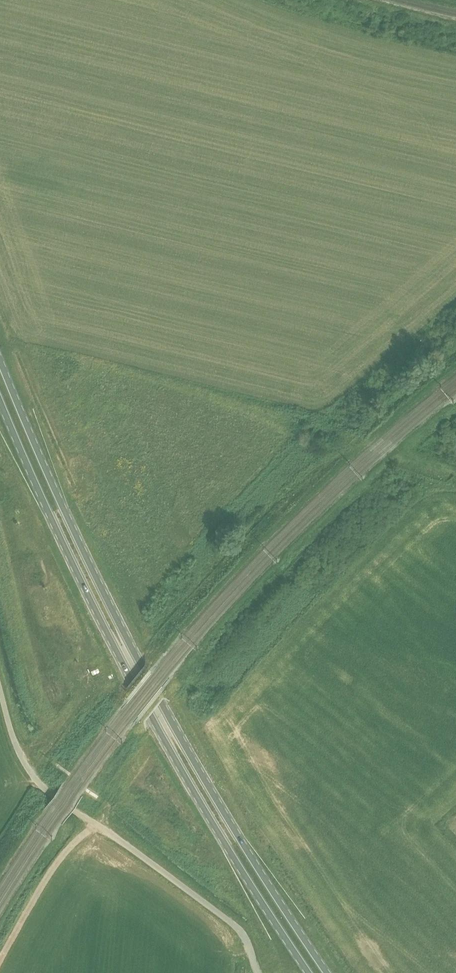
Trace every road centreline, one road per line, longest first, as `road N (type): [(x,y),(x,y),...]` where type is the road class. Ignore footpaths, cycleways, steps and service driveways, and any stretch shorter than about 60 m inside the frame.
road 1 (primary): [(328,972),(152,686),(60,506),(0,362)]
road 2 (primary): [(0,401),(46,513),(142,697),(310,972)]
road 3 (track): [(257,972),(241,930),(31,773),(0,690)]

